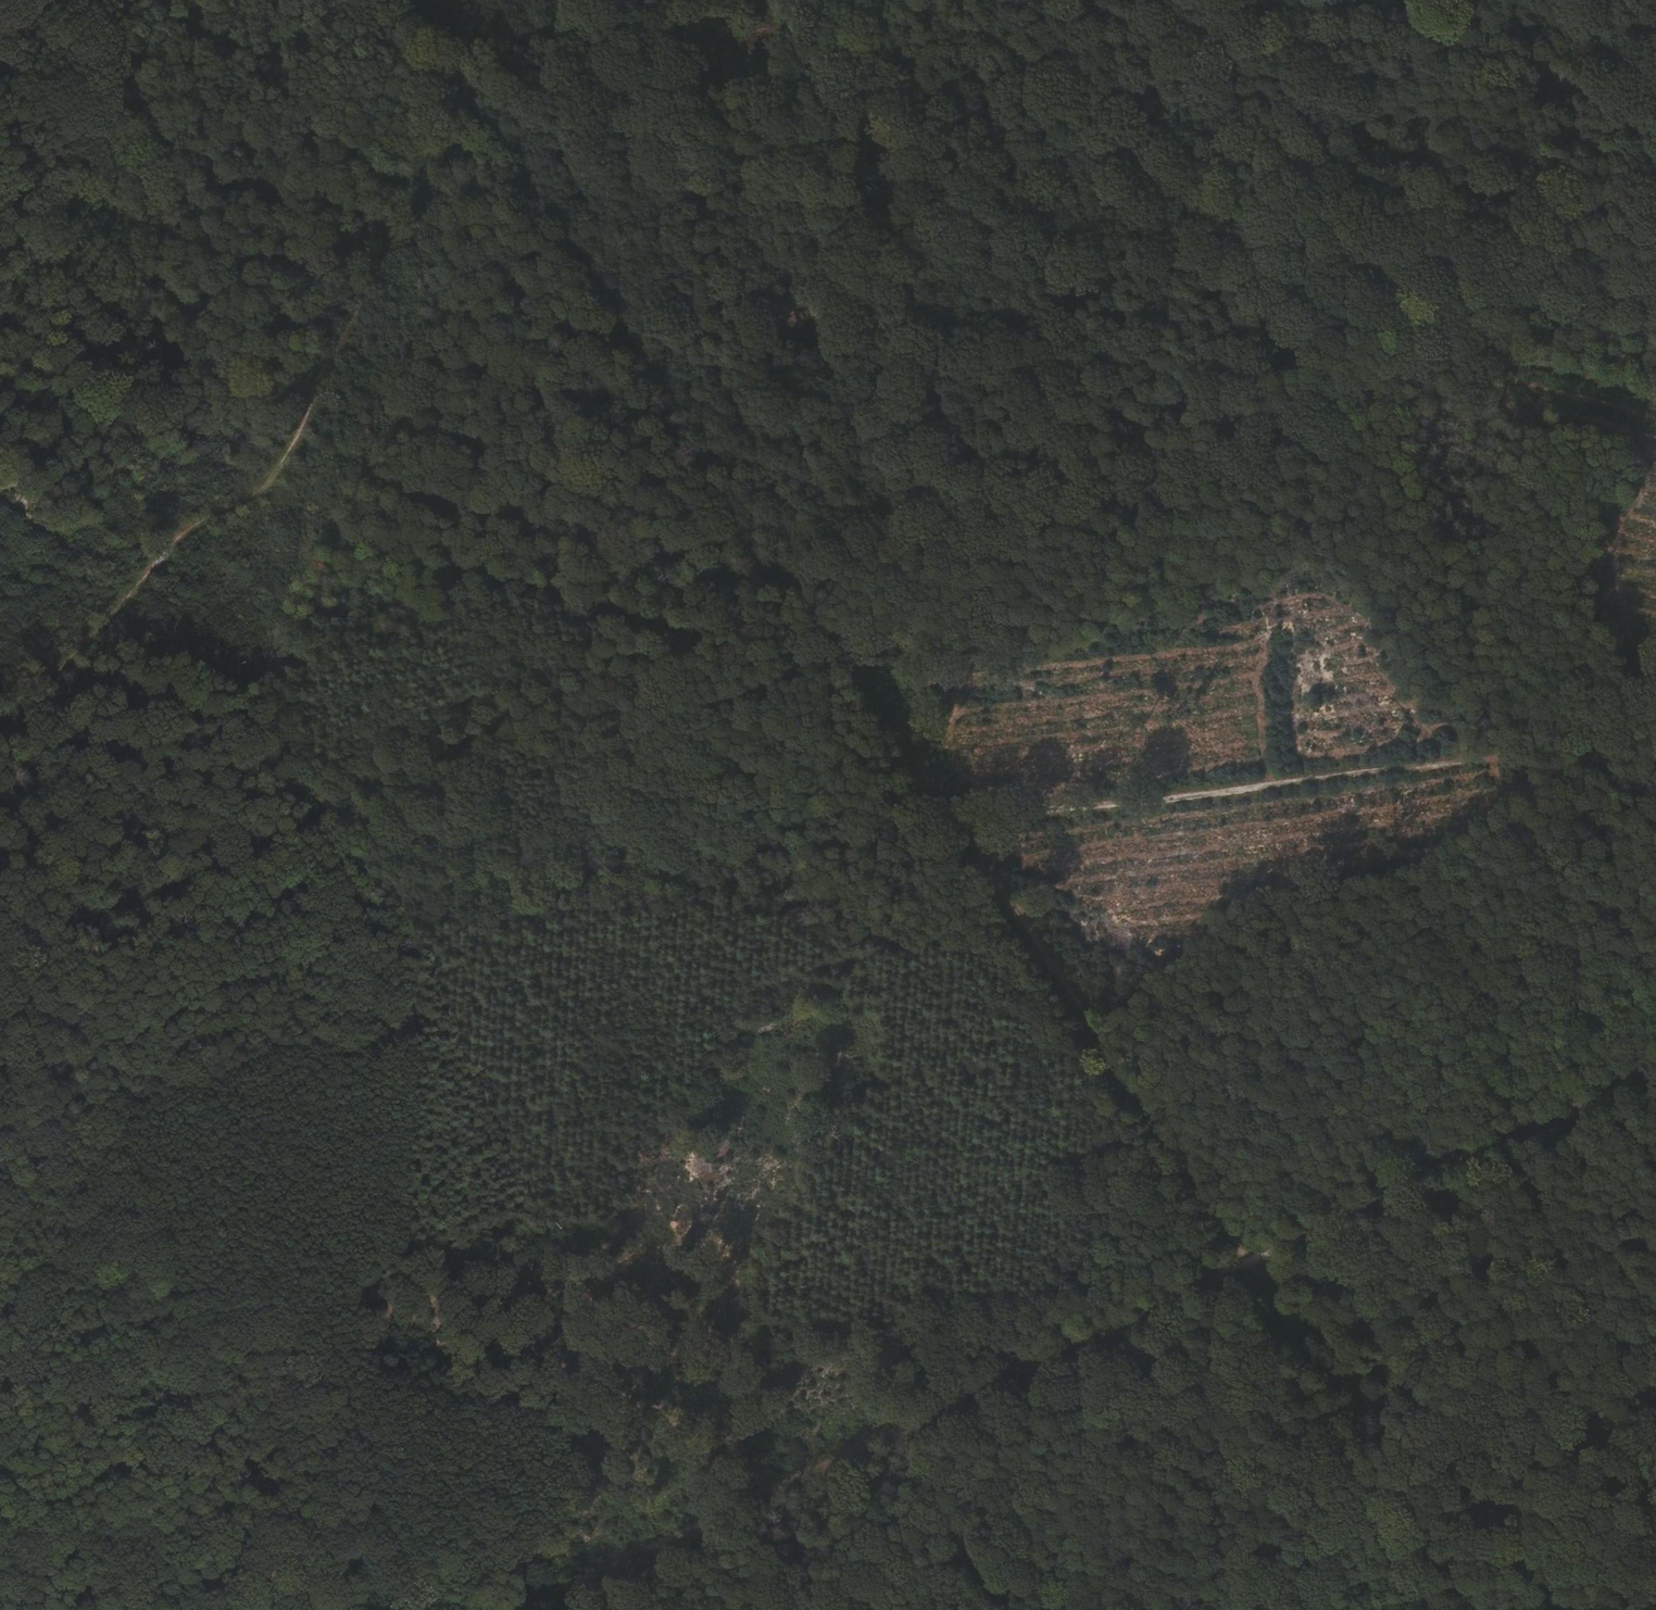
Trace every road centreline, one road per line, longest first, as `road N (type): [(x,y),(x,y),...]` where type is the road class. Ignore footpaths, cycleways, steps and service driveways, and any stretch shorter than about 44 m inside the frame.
road 1 (track): [(478,82),(789,581),(1480,1609)]
road 2 (track): [(522,1609),(1655,1064)]
road 3 (track): [(455,1609),(237,1468),(185,1412),(103,1152),(35,975),(34,940)]

